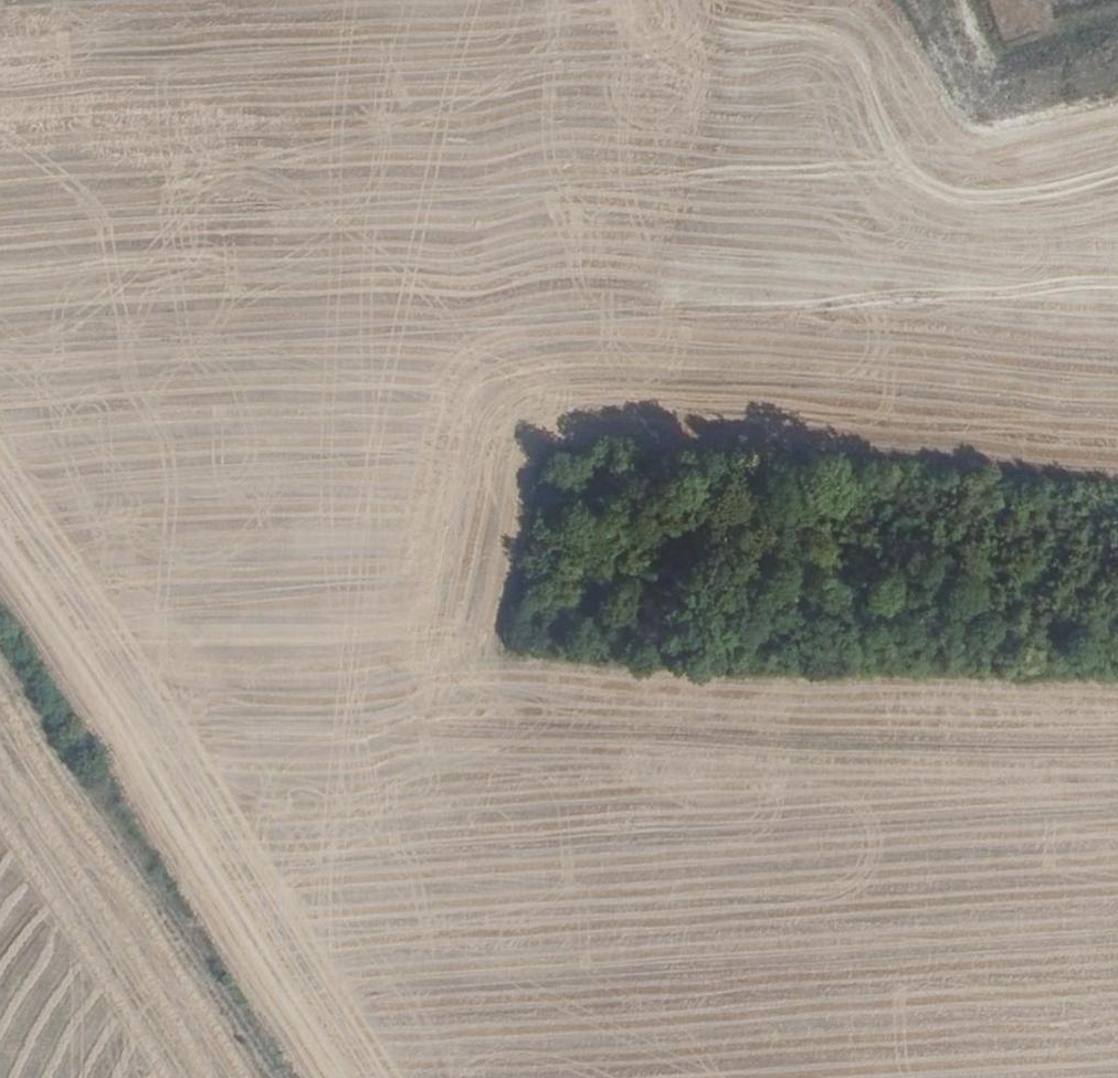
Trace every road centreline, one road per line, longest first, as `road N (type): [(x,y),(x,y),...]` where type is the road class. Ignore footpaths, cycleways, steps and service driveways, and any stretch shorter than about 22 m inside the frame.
road 1 (track): [(0,655),(275,1077)]

